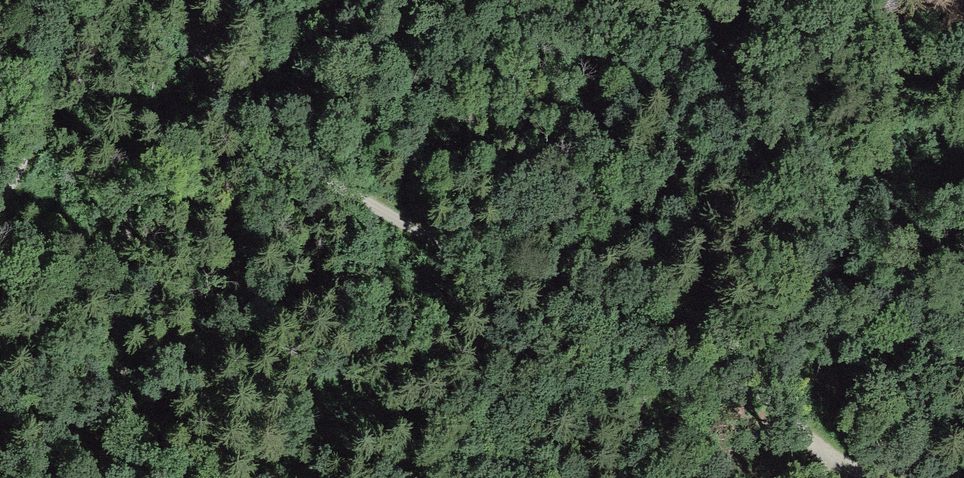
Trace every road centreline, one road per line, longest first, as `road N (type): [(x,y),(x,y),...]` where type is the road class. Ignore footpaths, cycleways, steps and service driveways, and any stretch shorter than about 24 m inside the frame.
road 1 (track): [(842,463),(759,390),(690,349),(401,226),(231,118),(201,65),(186,0)]
road 2 (track): [(136,0),(119,336),(127,401),(146,445),(194,477)]
road 3 (track): [(690,349),(679,295),(632,234),(582,36),(561,0)]
road 4 (track): [(42,0),(54,85),(29,151),(0,194)]

